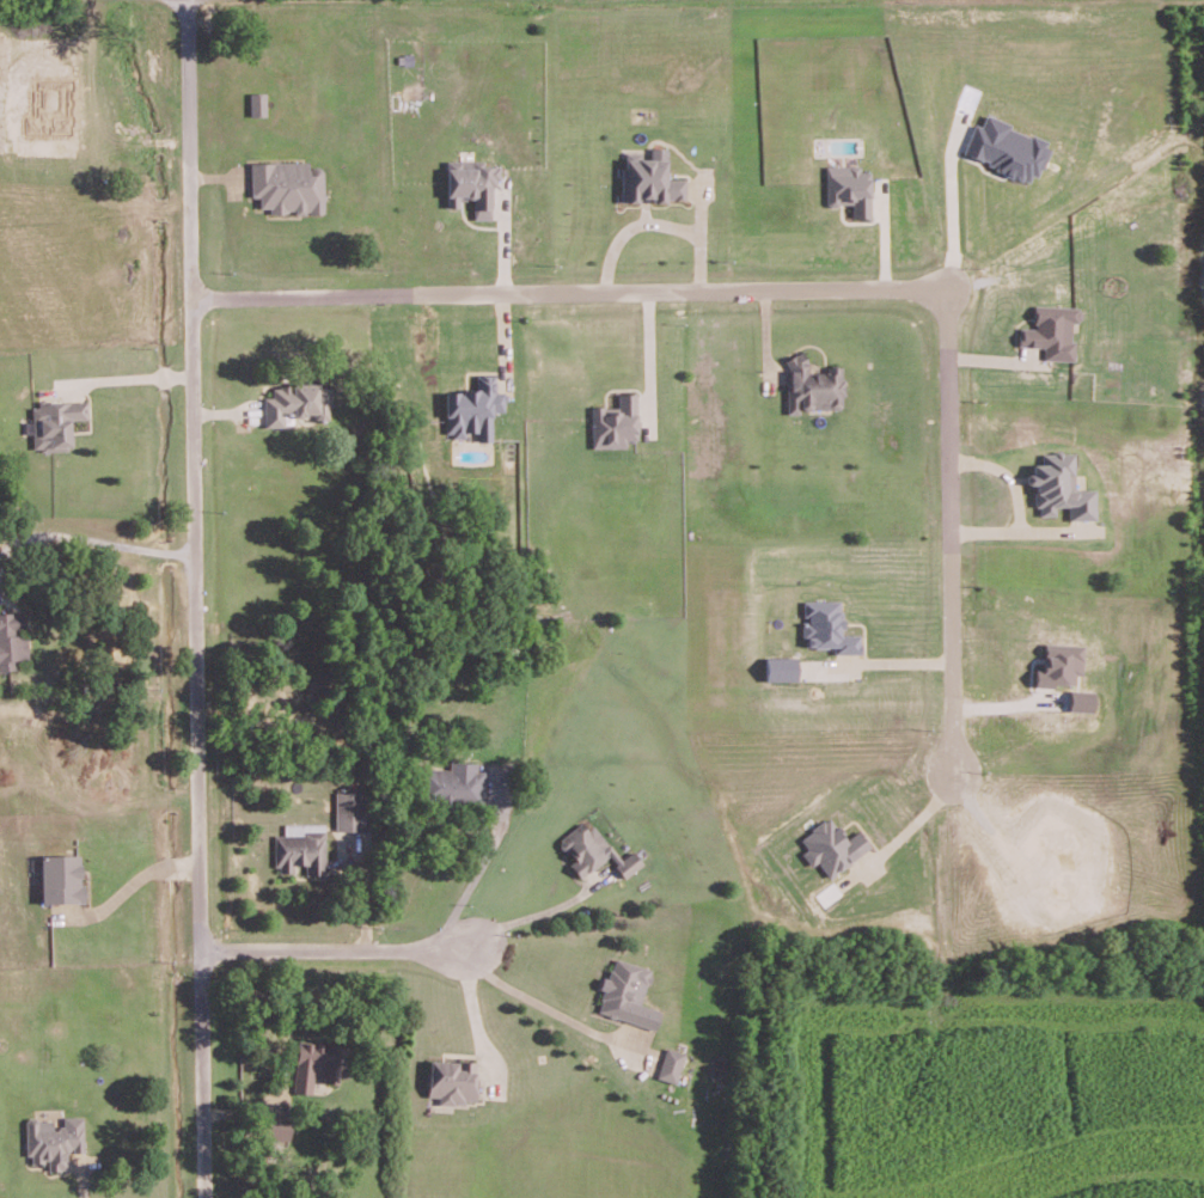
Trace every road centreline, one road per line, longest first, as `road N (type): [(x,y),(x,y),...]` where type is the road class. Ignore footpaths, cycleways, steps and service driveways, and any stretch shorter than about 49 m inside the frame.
road 1 (residential): [(198,0),(191,297),(208,1197)]
road 2 (residential): [(191,297),(949,286)]
road 3 (residential): [(949,286),(952,777)]
road 4 (residential): [(200,953),(467,946)]

